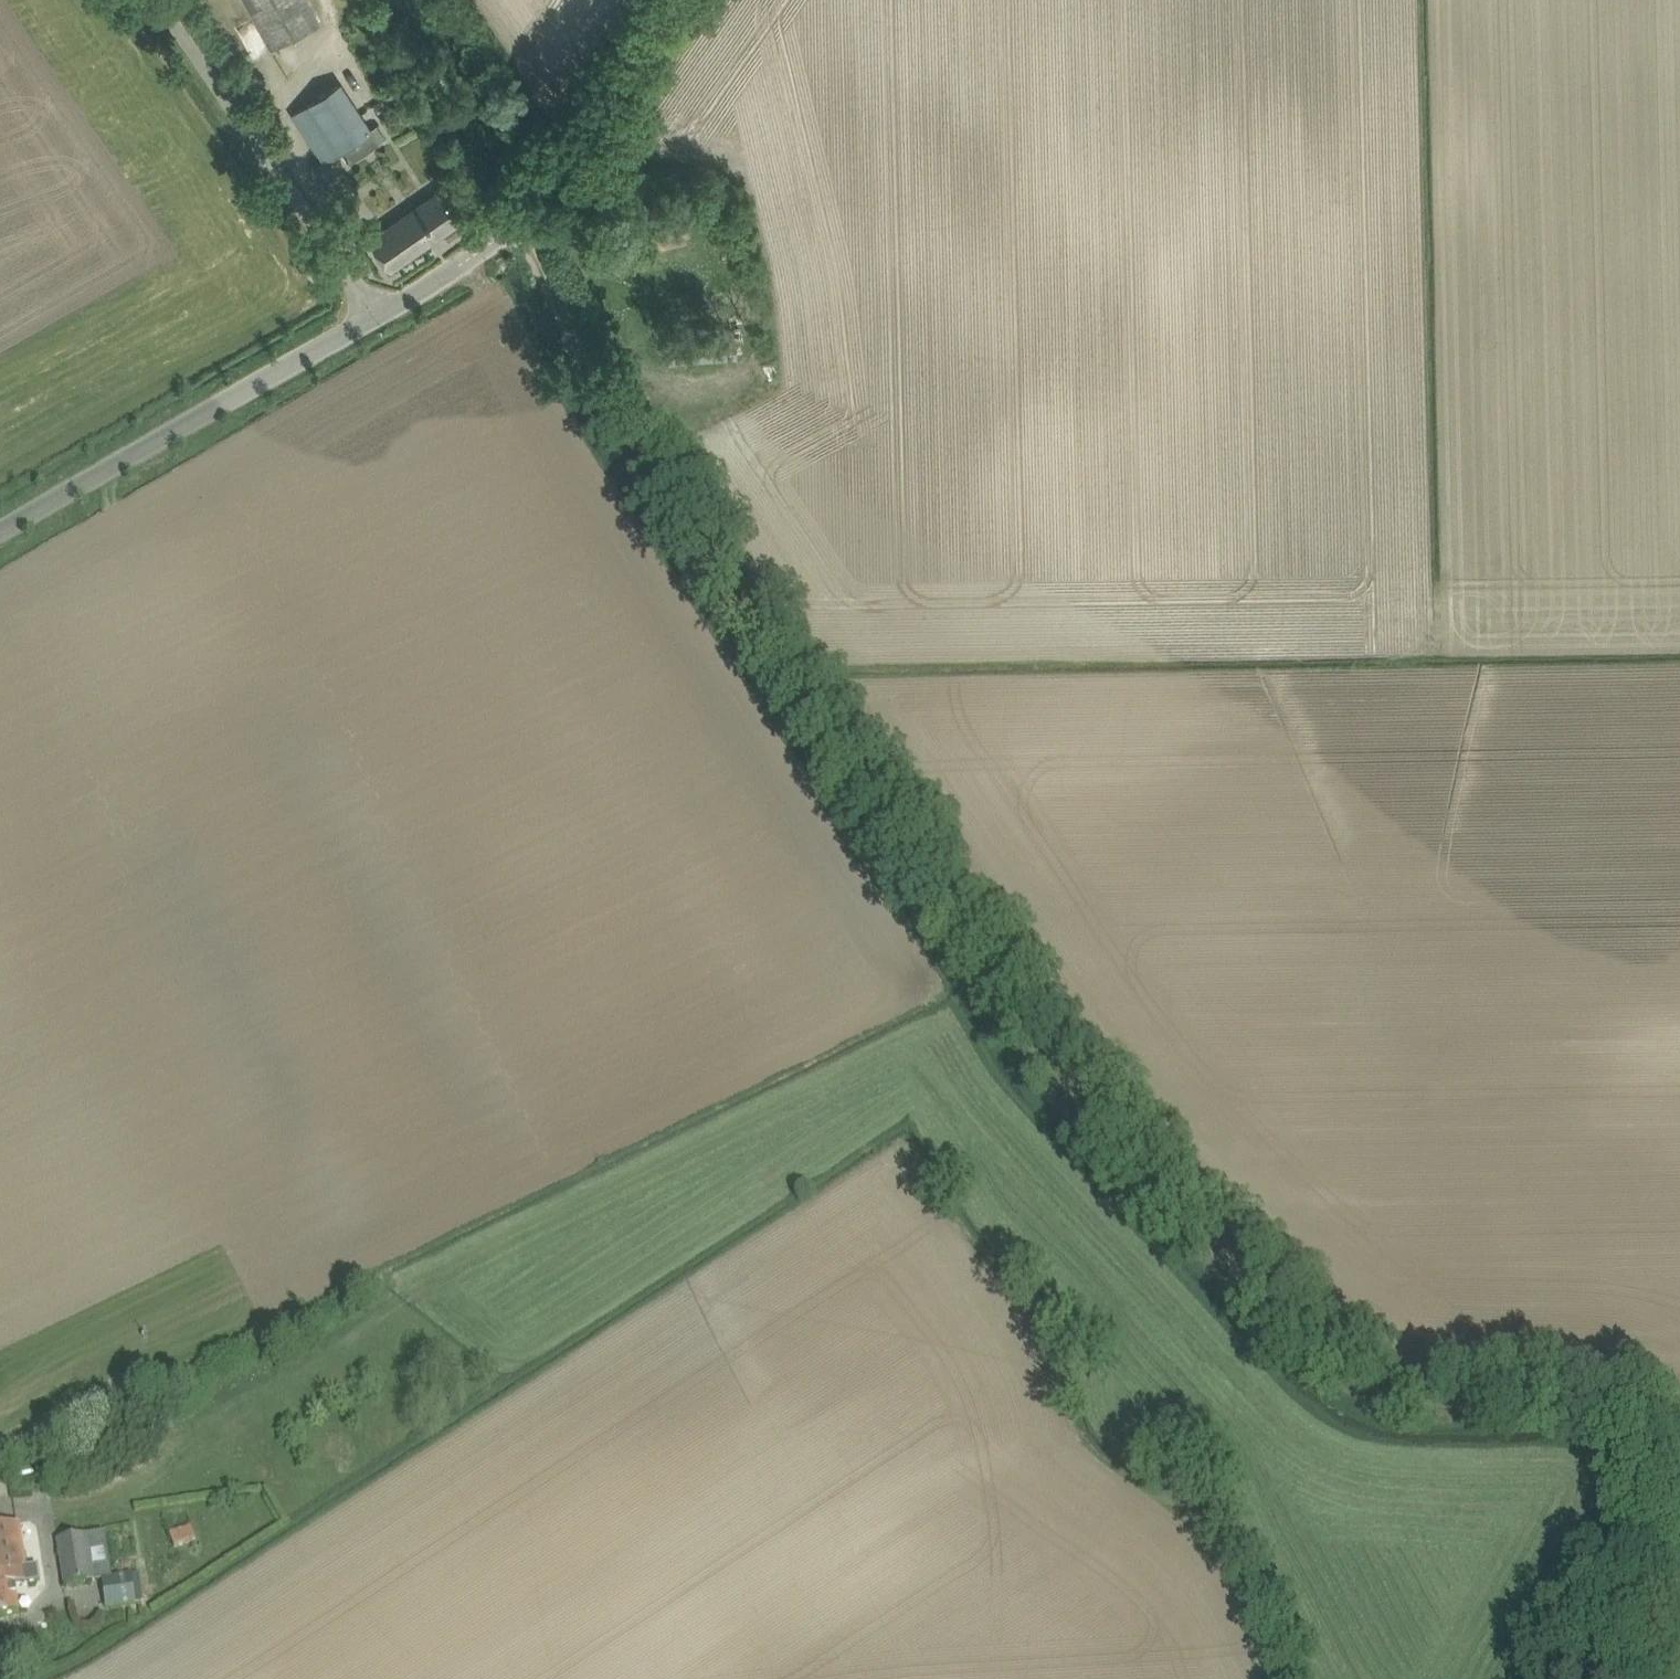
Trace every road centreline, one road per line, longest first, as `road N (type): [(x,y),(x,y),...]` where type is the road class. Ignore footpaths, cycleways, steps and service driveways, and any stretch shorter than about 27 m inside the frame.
road 1 (unclassified): [(0,539),(393,316)]
road 2 (unclassified): [(393,316),(479,262),(562,183),(687,0)]
road 3 (unclassified): [(393,316),(170,0)]

